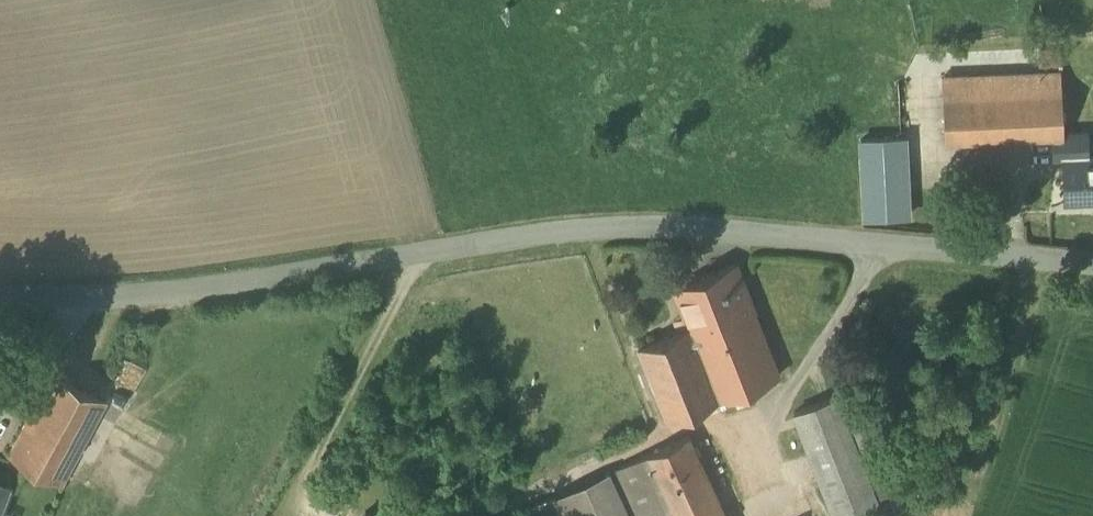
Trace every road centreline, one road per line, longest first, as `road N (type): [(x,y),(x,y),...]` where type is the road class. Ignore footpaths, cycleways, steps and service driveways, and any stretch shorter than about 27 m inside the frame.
road 1 (unclassified): [(0,299),(160,295),(621,227),(1092,266)]

